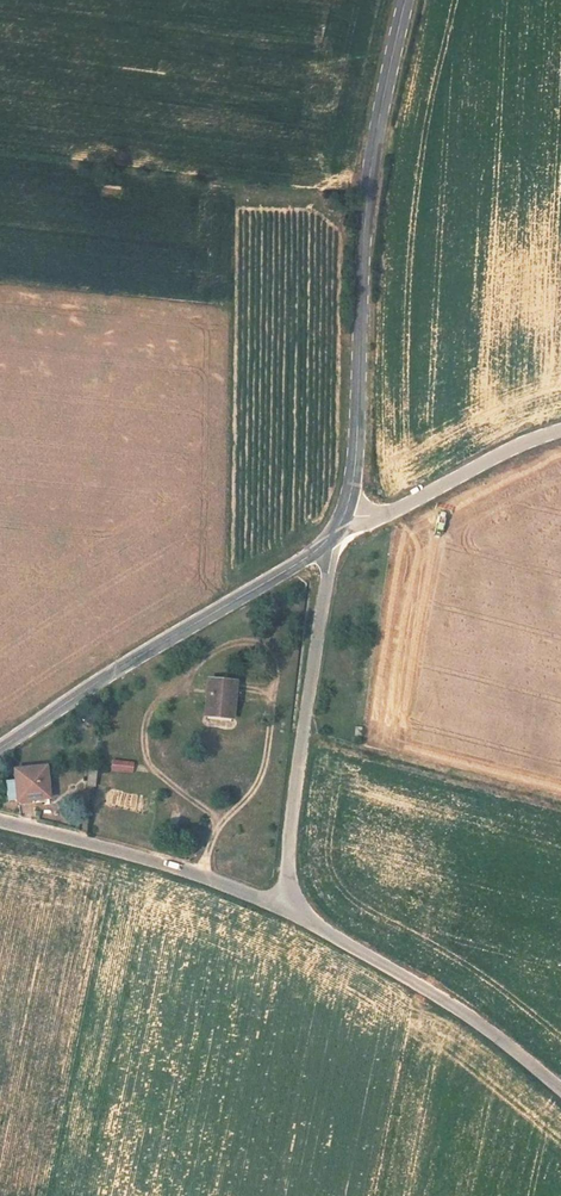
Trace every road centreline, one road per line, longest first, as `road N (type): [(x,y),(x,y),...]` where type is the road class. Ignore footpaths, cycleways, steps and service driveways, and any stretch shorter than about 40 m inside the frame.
road 1 (tertiary): [(338,531),(357,442),(369,178),(405,0)]
road 2 (tertiary): [(0,748),(338,531)]
road 3 (unclassified): [(291,912),(292,811),(338,531)]
road 4 (residential): [(291,912),(477,1020),(560,1088)]
road 5 (residential): [(0,820),(125,851),(291,912)]
road 6 (unclassified): [(338,531),(560,431)]

